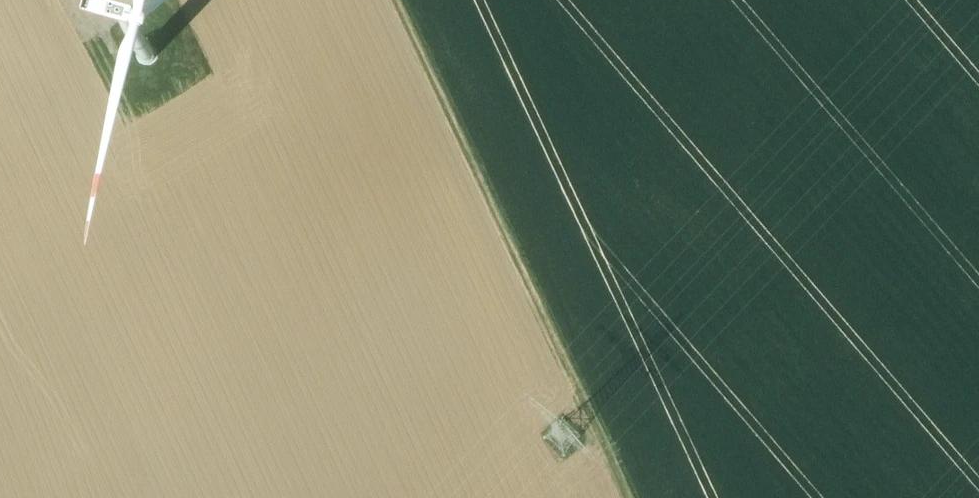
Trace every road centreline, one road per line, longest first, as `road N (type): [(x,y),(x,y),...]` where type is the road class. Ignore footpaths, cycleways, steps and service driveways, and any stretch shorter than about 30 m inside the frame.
road 1 (track): [(404,0),(634,497)]

